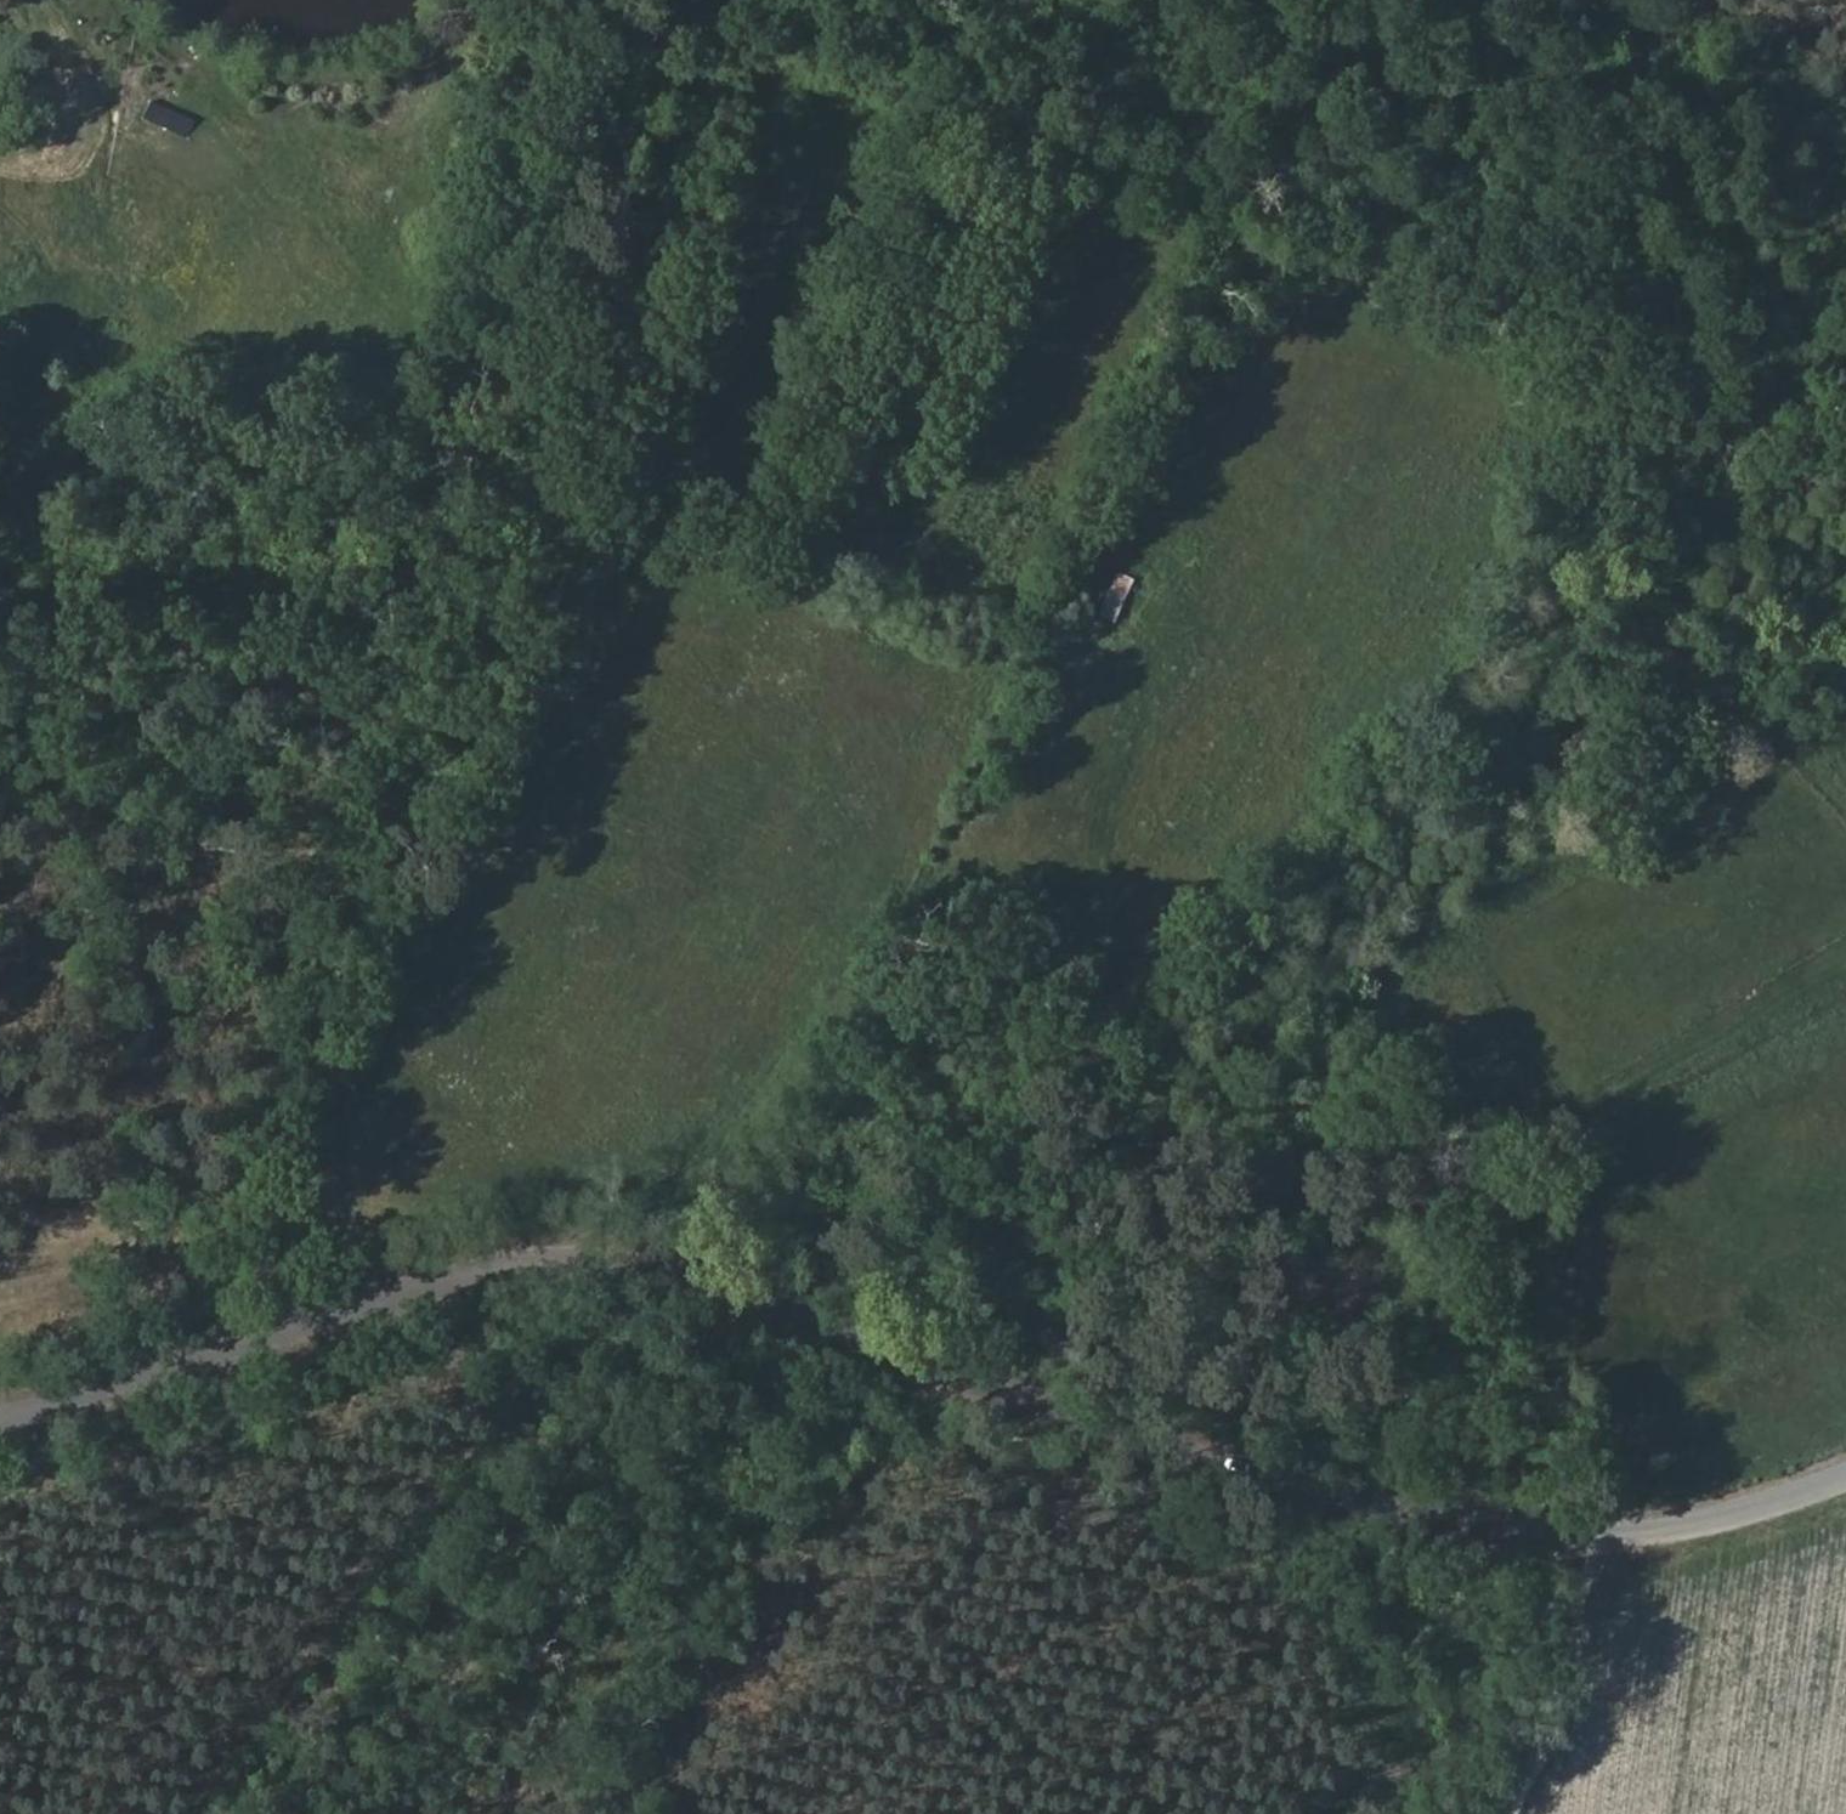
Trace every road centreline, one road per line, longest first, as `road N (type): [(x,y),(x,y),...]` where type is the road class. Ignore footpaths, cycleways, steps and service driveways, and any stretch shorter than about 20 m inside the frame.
road 1 (unclassified): [(212,1327),(573,1245),(688,1253),(1625,1551),(1845,1458)]
road 2 (track): [(1518,1813),(1571,1720),(1625,1551)]
road 3 (tertiary): [(0,1416),(212,1327)]

